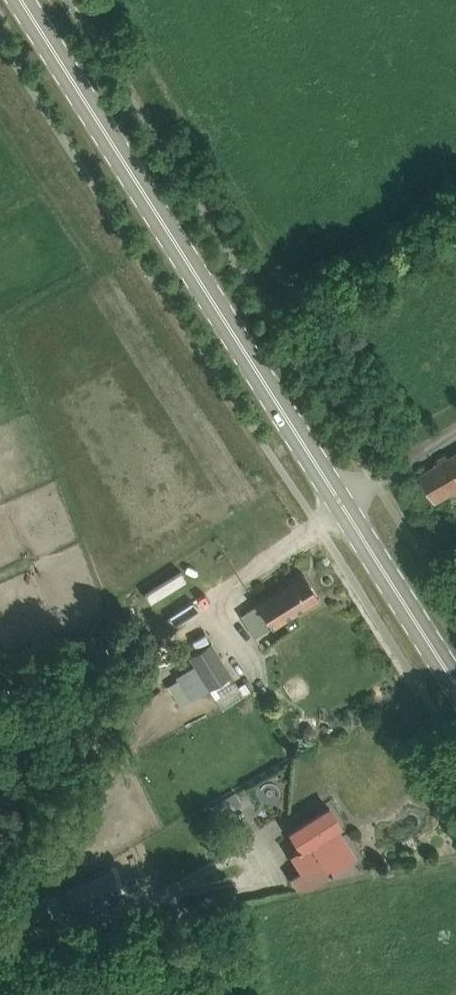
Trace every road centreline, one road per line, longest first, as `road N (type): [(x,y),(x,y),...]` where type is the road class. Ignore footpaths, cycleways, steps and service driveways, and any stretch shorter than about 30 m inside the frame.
road 1 (primary): [(455,683),(21,0)]
road 2 (track): [(0,943),(183,894)]

